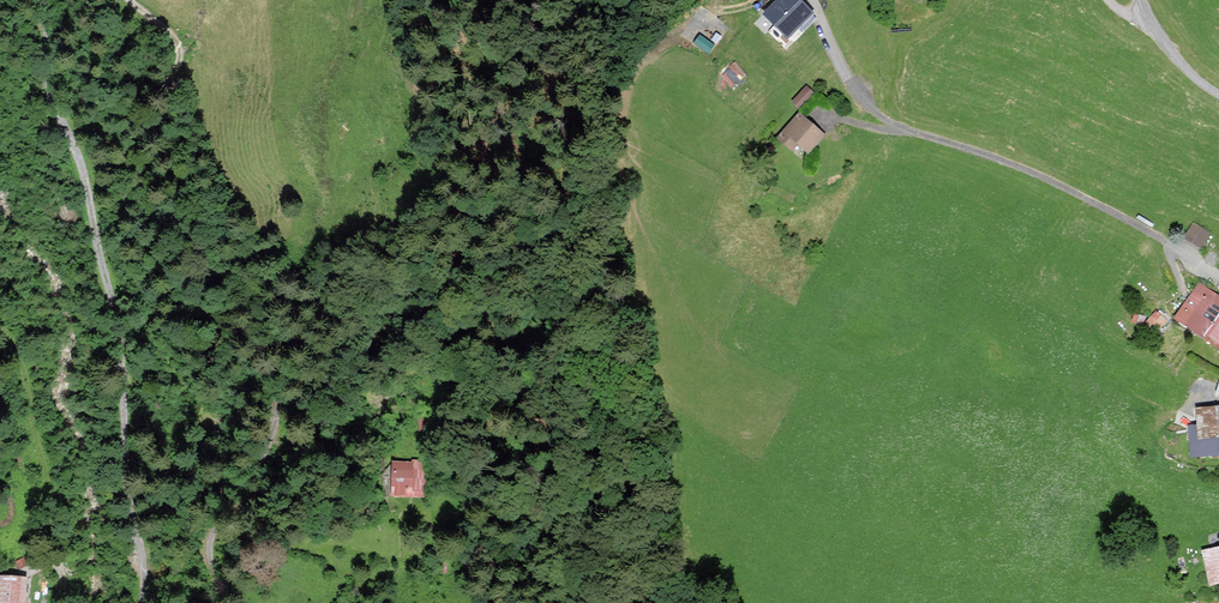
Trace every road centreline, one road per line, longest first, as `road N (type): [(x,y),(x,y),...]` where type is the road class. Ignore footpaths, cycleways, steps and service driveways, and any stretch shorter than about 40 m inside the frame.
road 1 (track): [(131,0),(179,46),(169,111),(191,153),(243,336),(271,370),(276,414),(266,483),(215,522),(208,540),(221,602)]
road 2 (residential): [(1218,276),(1073,191),(904,130),(871,108),(845,72),(815,0)]
road 3 (track): [(59,569),(29,386),(0,330)]
road 4 (unclassified): [(1218,94),(1175,58),(1141,0)]

